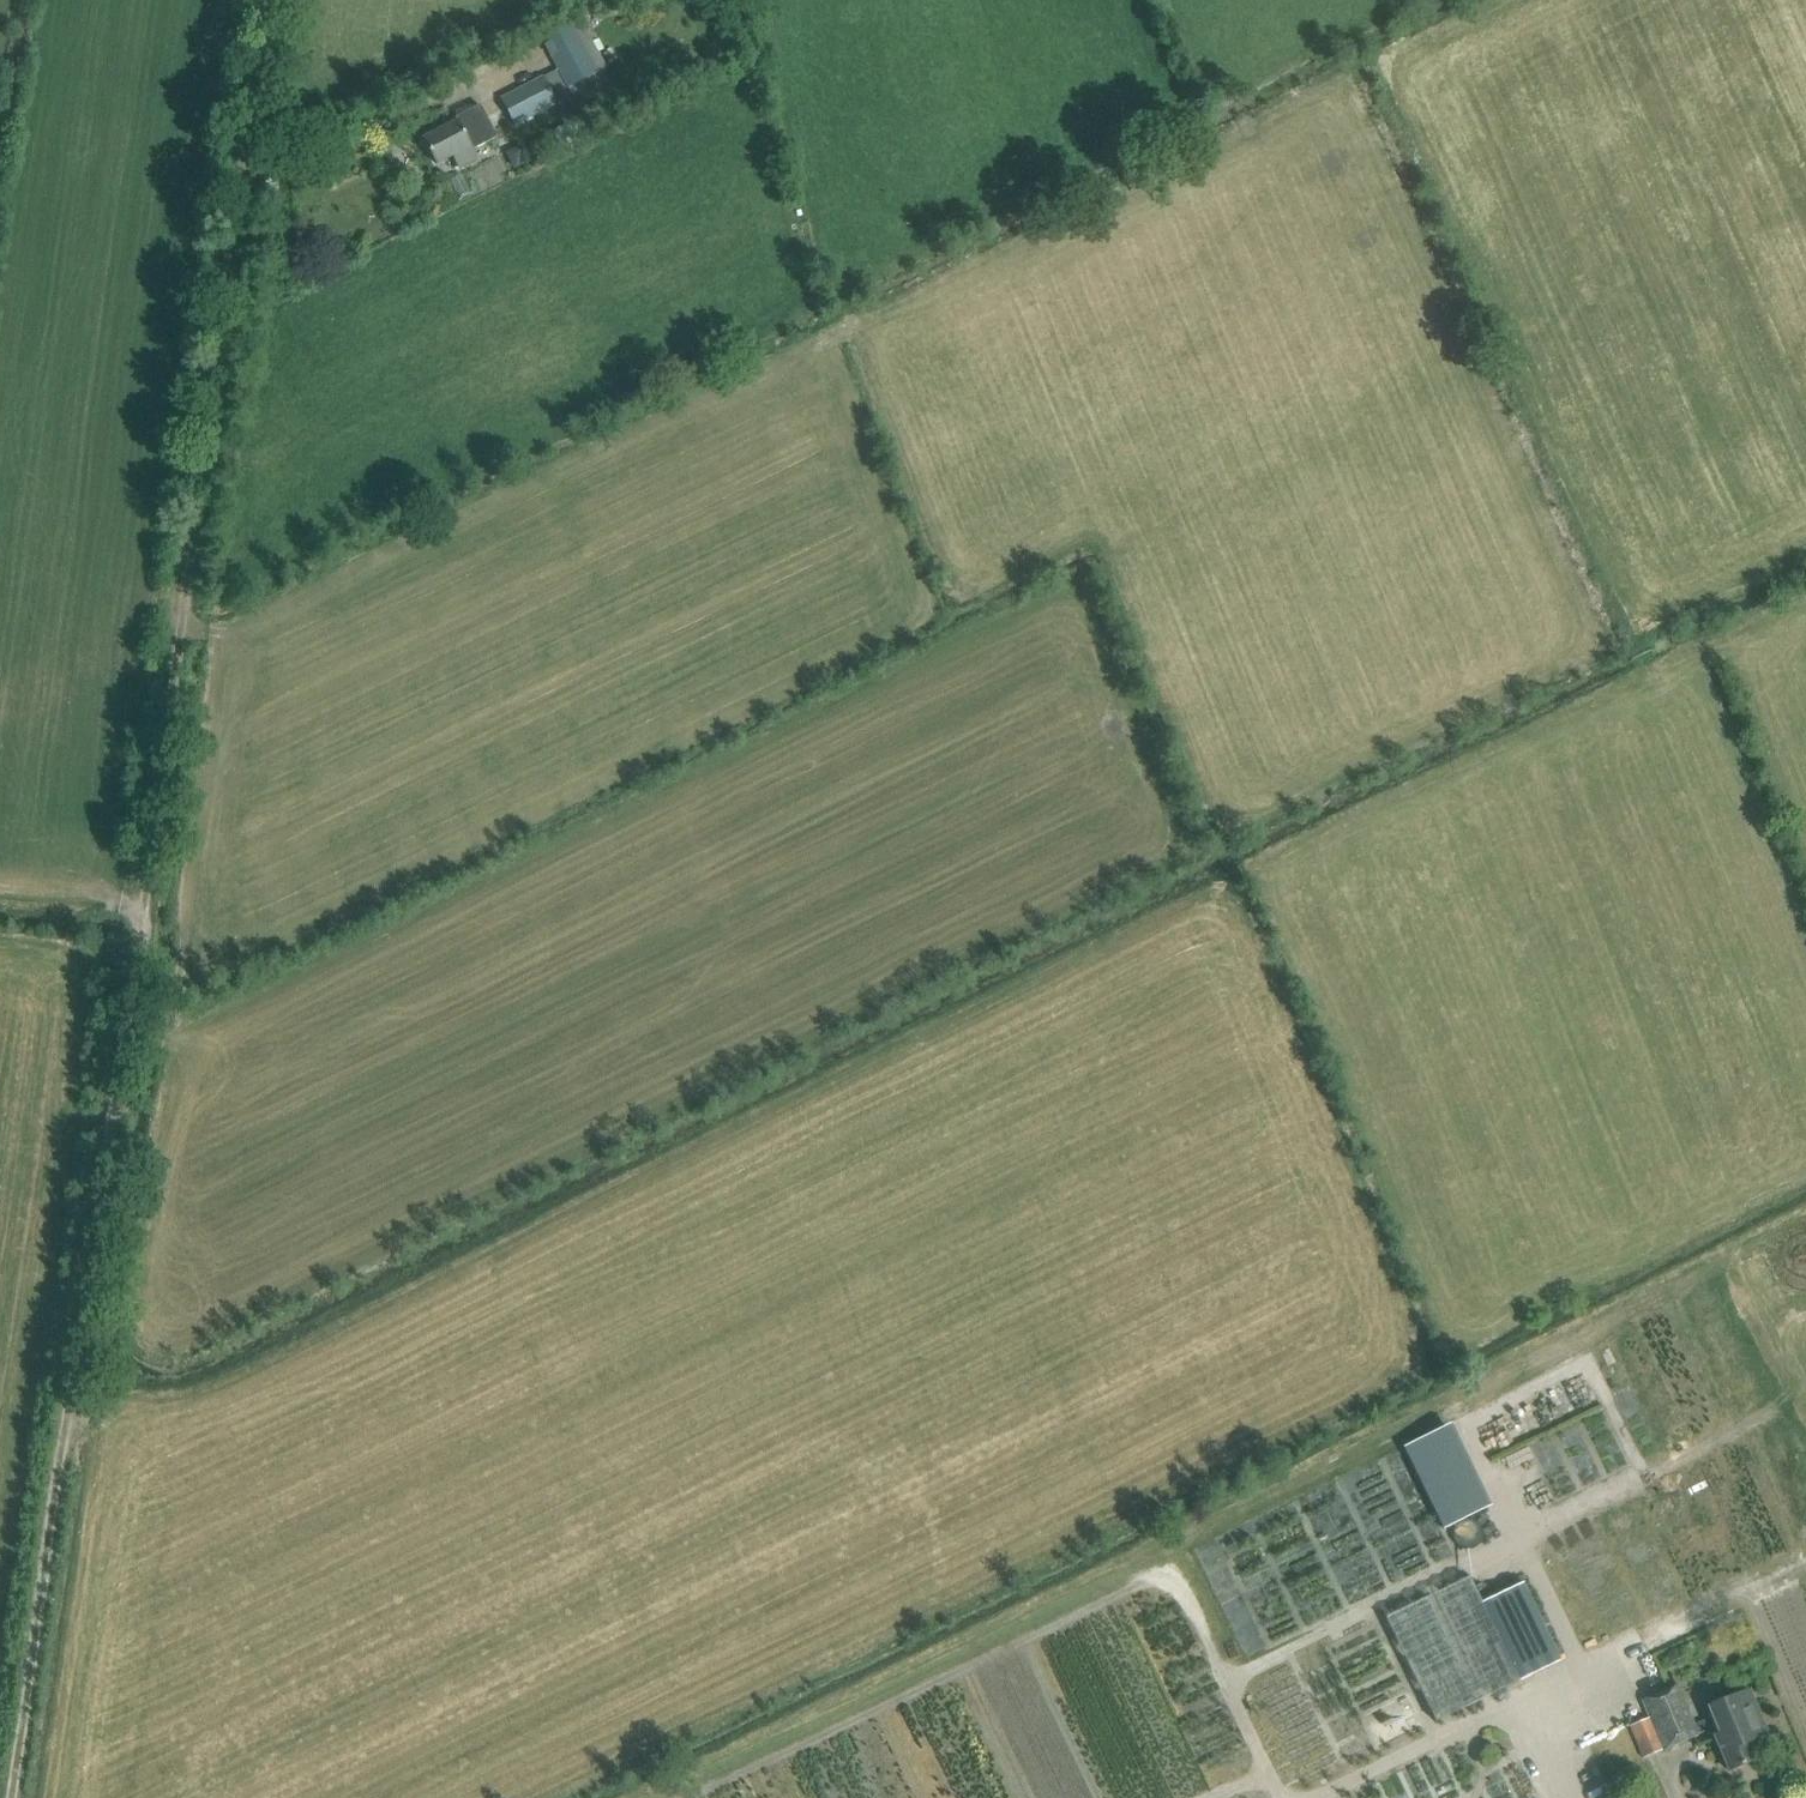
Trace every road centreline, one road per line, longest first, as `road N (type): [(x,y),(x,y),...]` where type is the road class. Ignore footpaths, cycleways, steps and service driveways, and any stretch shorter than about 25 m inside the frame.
road 1 (unclassified): [(14,1797),(274,0)]

